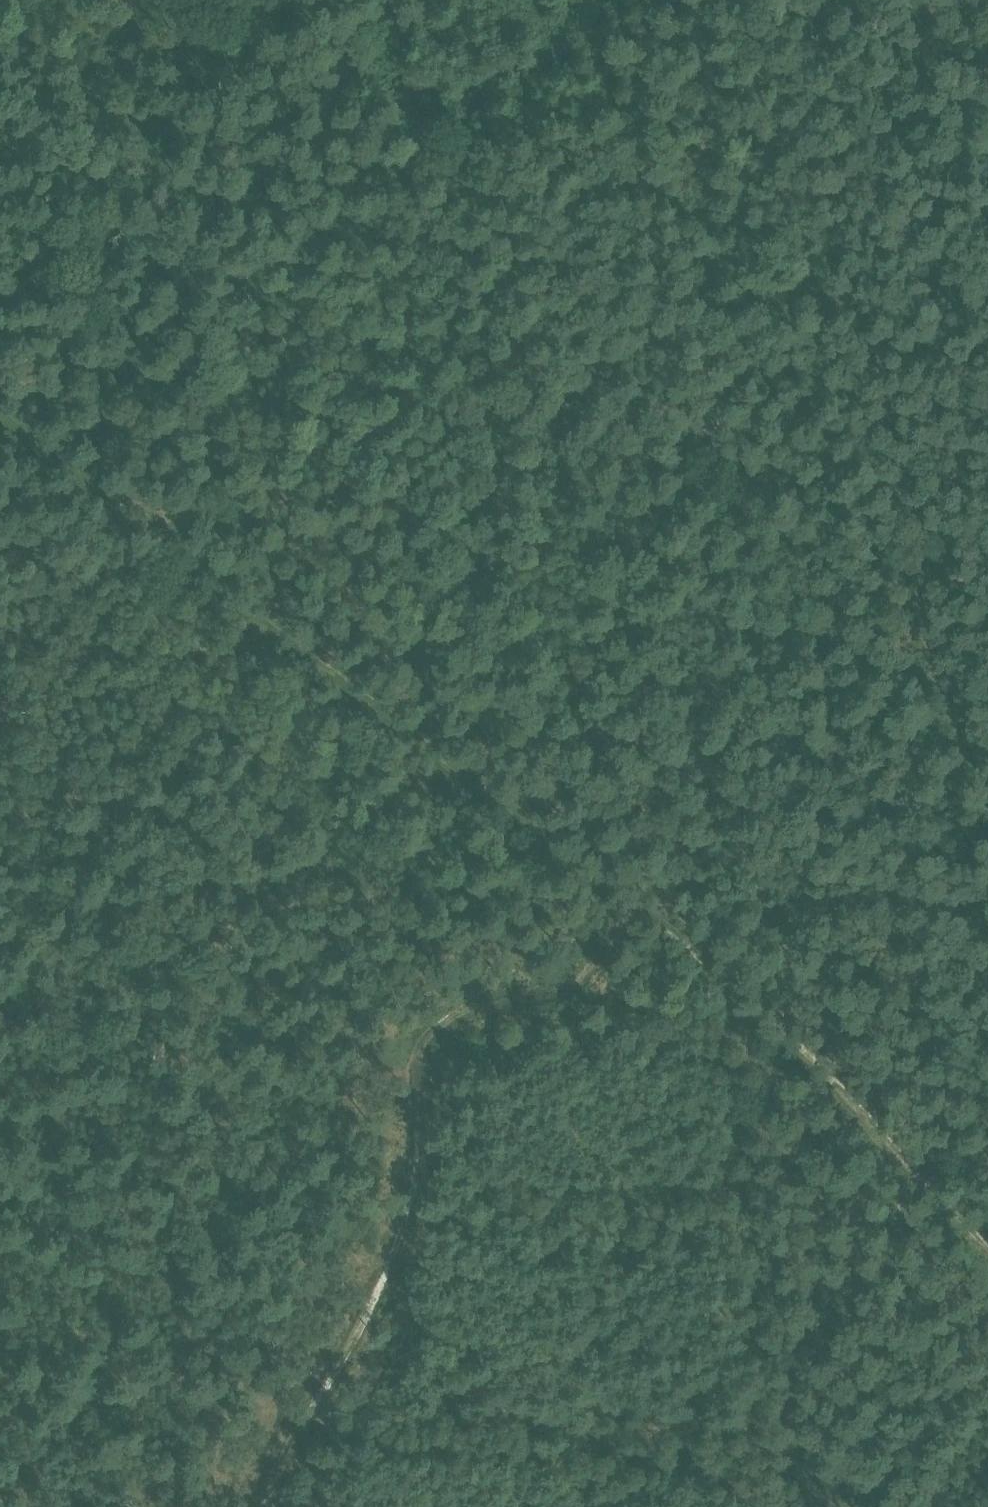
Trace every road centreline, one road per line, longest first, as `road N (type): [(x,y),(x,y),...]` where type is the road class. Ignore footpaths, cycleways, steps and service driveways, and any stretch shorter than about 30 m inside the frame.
road 1 (track): [(297,642),(0,640)]

